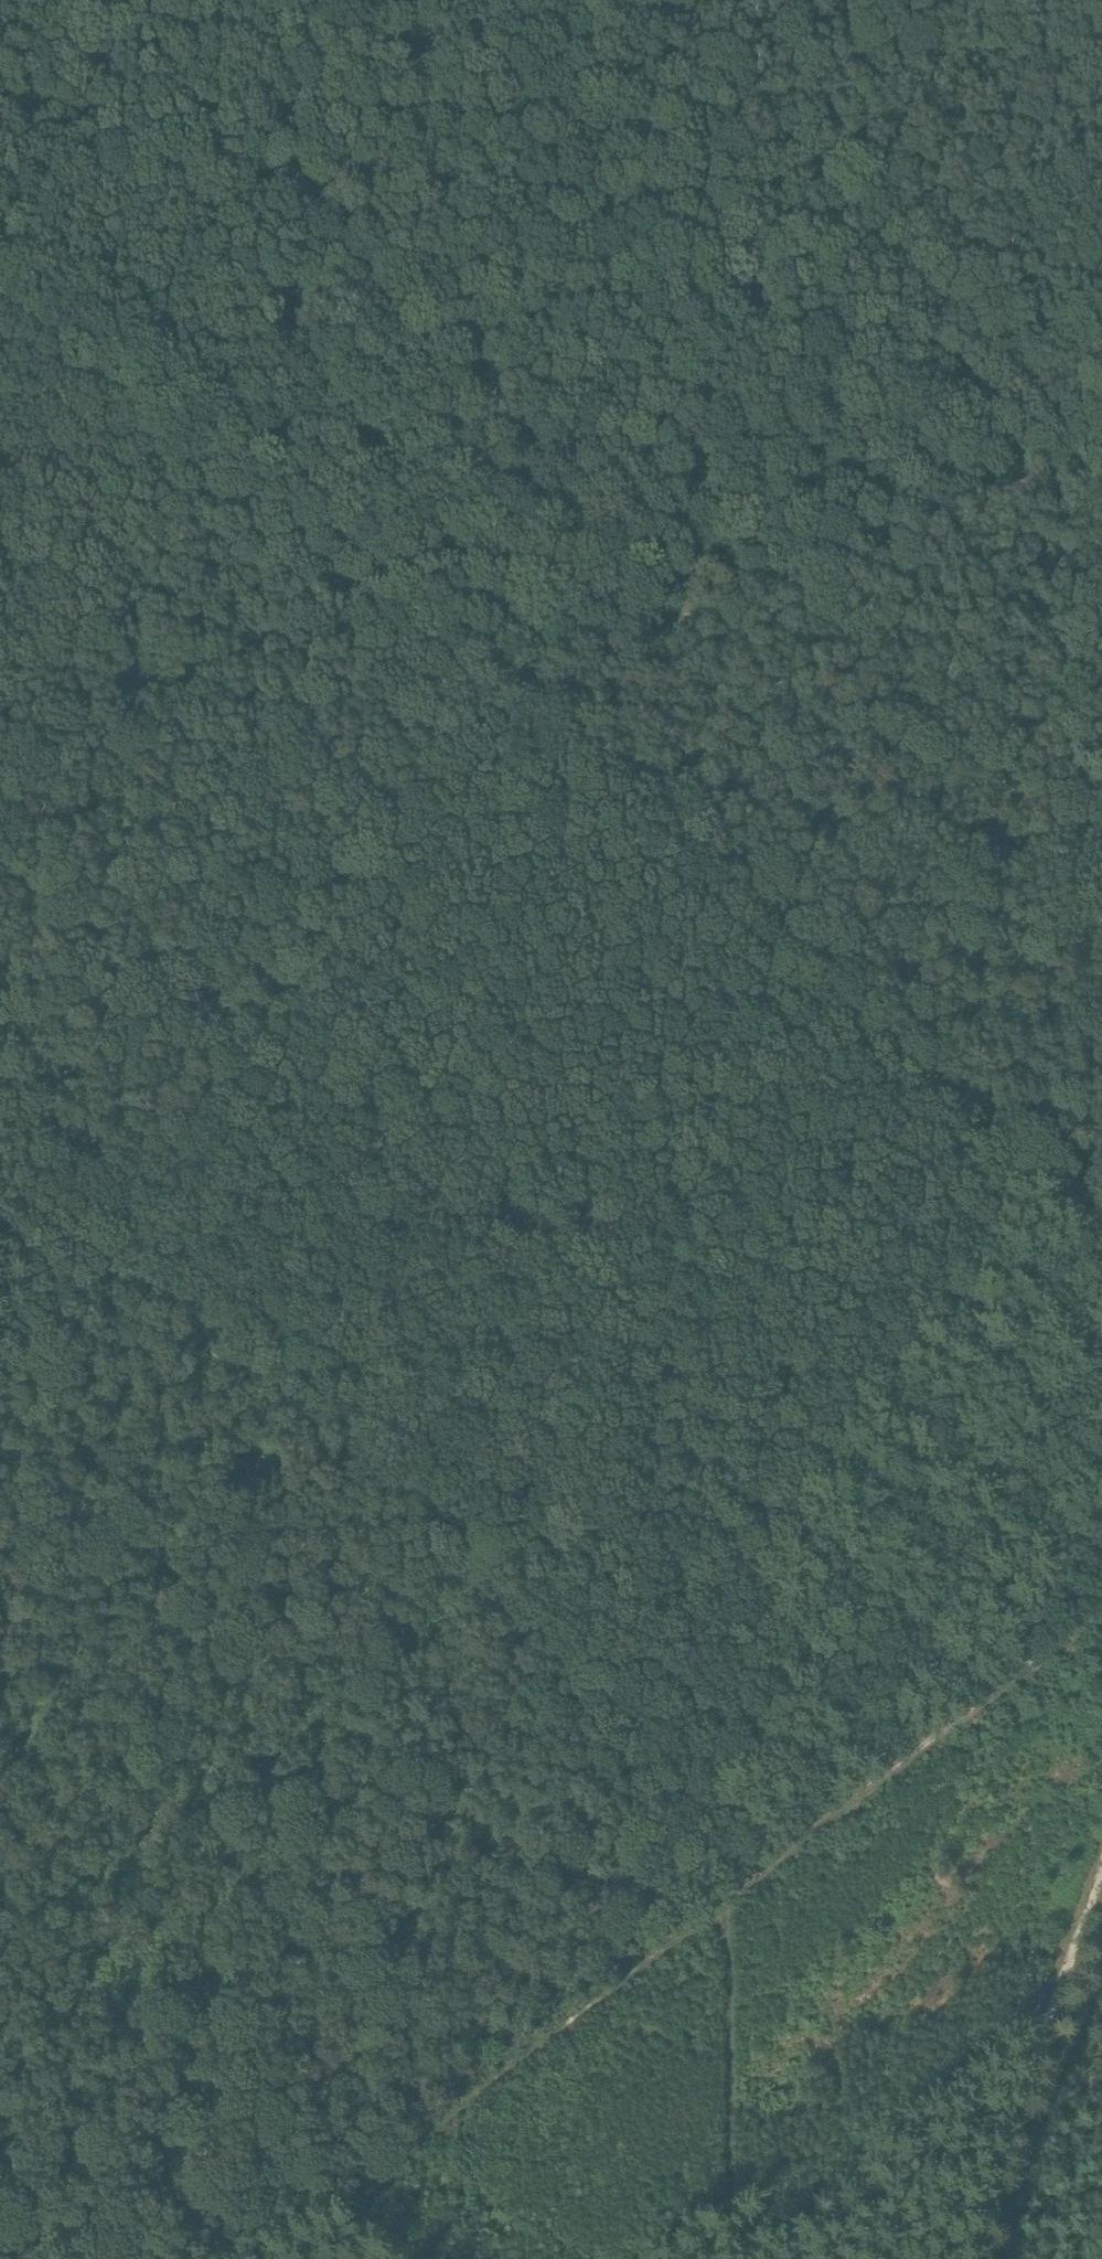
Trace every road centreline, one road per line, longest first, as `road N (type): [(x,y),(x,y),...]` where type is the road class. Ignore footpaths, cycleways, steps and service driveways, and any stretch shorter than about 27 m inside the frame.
road 1 (track): [(730,1890),(628,1792),(521,1599),(496,1571),(196,1334),(115,1249),(507,692),(0,202)]
road 2 (track): [(973,2258),(1000,2145),(1101,1867)]
road 3 (track): [(1087,455),(1074,369),(1075,272),(1101,158)]

